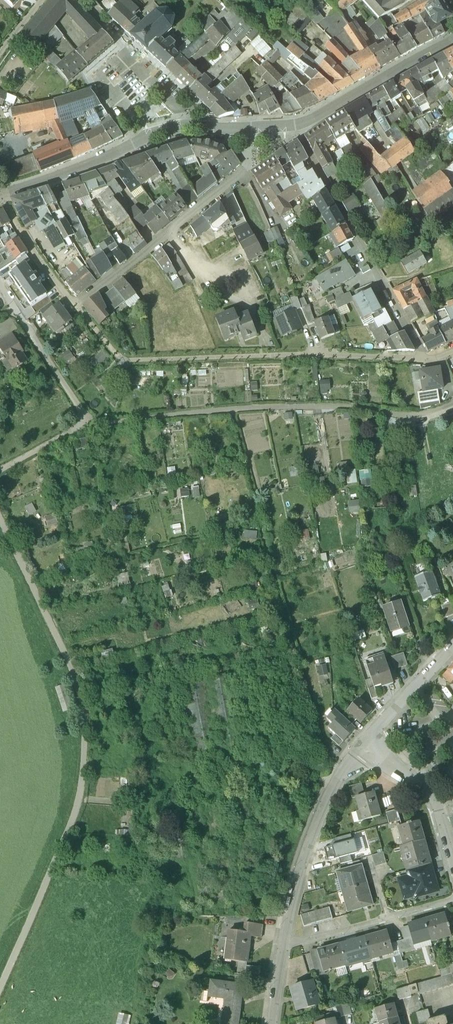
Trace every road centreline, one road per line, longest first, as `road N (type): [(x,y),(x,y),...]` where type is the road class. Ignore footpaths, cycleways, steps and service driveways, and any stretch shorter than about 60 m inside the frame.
road 1 (track): [(0,513),(83,701),(76,810),(0,984)]
road 2 (residential): [(296,125),(424,359)]
road 3 (residential): [(0,285),(89,424),(0,470)]
road 4 (residential): [(245,127),(246,170),(76,306)]
road 5 (residential): [(366,744),(316,827),(284,947)]
road 6 (secondary): [(0,195),(152,135),(190,127)]
road 7 (secondary): [(296,125),(452,43)]
road 8 (residential): [(190,127),(82,0)]
road 9 (residential): [(452,863),(438,807),(366,744)]
road 10 (residential): [(424,359),(277,354)]
road 11 (residential): [(76,306),(0,195)]
road 12 (residential): [(452,649),(366,744)]

